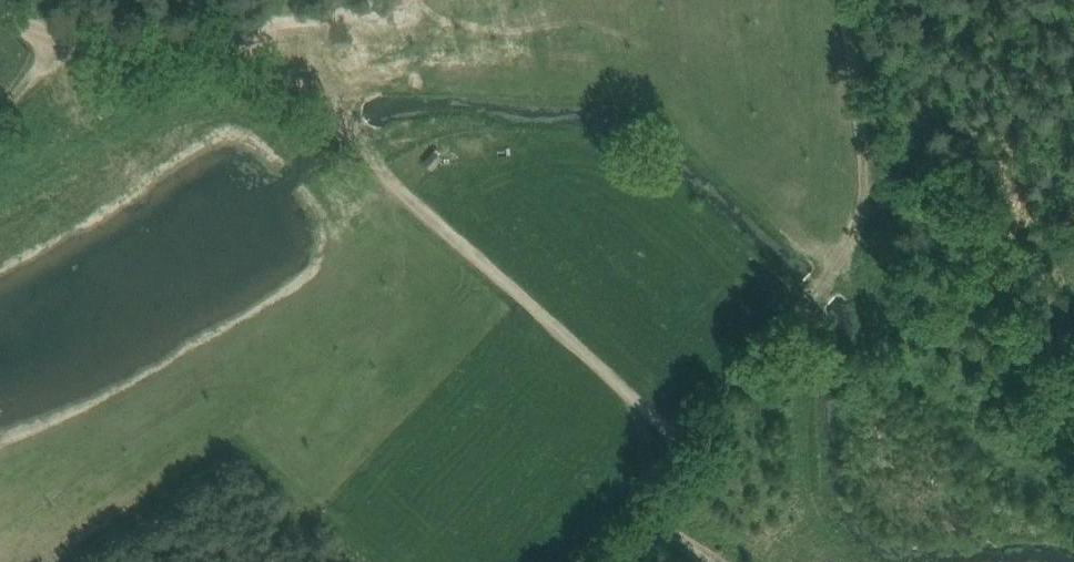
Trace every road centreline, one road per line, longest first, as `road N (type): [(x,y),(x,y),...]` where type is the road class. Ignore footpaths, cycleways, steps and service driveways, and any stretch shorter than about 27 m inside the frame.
road 1 (track): [(682,447),(663,415),(214,29),(61,48),(2,0)]
road 2 (track): [(848,0),(871,203),(682,447)]
road 3 (track): [(214,29),(397,0)]

